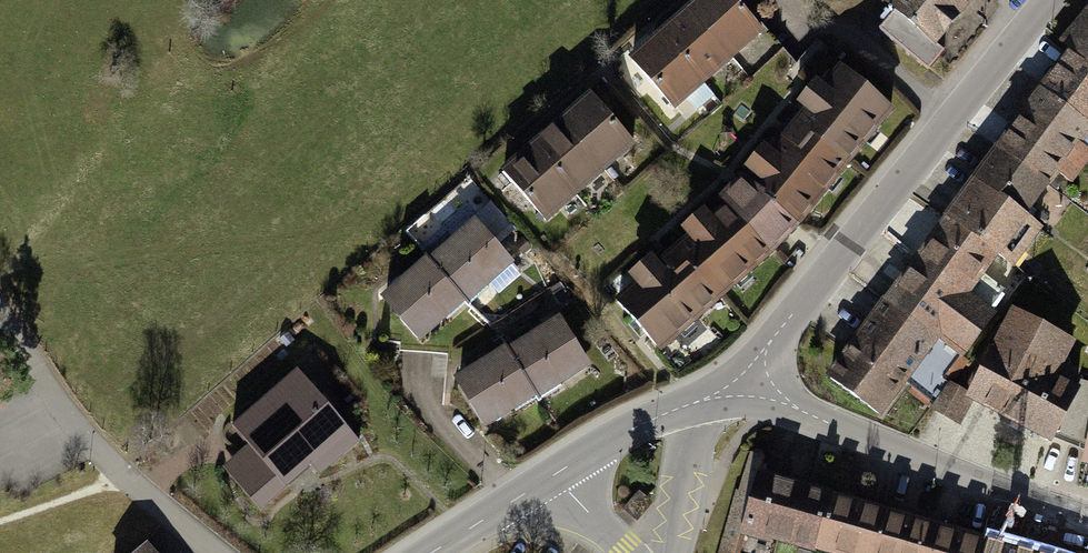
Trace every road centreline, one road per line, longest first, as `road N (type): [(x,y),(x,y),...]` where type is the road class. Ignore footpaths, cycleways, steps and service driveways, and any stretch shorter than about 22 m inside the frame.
road 1 (tertiary): [(723,389),(1046,0)]
road 2 (tertiary): [(723,389),(1087,514)]
road 3 (residential): [(0,302),(94,439),(222,552)]
road 4 (tertiary): [(555,474),(646,419),(723,389)]
road 5 (tertiary): [(555,474),(429,552)]

